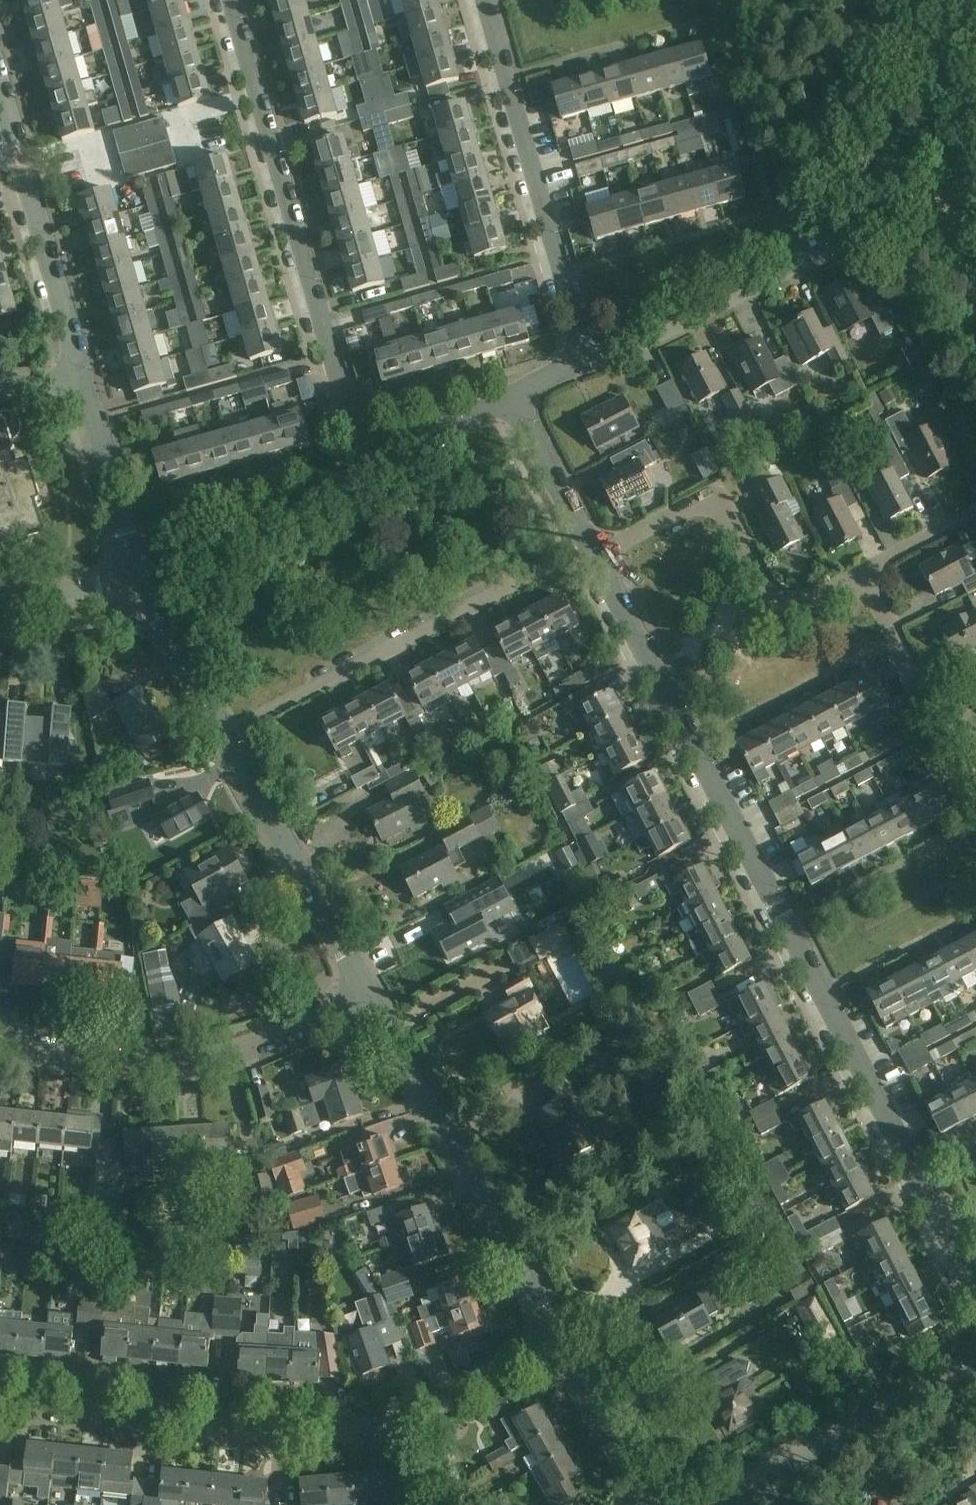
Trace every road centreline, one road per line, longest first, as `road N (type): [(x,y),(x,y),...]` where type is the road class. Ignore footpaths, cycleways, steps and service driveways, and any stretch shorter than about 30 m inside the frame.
road 1 (residential): [(975,1283),(600,554)]
road 2 (residential): [(0,1397),(326,1426),(411,1410),(559,1338)]
road 3 (residential): [(375,456),(236,0)]
road 4 (residential): [(223,722),(593,517)]
road 5 (residential): [(559,1338),(366,984)]
road 6 (residential): [(366,984),(261,1035),(187,1049),(0,1032)]
road 7 (residential): [(587,359),(487,0)]
road 8 (residential): [(865,555),(806,582),(776,578),(723,503),(702,494),(600,554)]
road 9 (residential): [(85,380),(0,80)]
road 10 (residential): [(366,984),(223,722)]
road 11 (residential): [(711,1504),(975,1366)]
road 12 (residential): [(587,359),(699,318),(855,232)]
road 13 (residential): [(138,578),(375,456)]
road 14 (residential): [(975,730),(948,675),(915,662),(899,639),(865,555)]
road 15 (residential): [(138,578),(85,380)]
road 16 (residential): [(644,1504),(628,1458),(559,1338)]
road 17 (residential): [(223,722),(138,578)]
road 18 (residential): [(375,456),(521,379)]
road 19 (residential): [(593,517),(521,379)]
road 20 (residential): [(0,601),(92,593),(138,578)]
road 21 (residential): [(865,555),(975,505)]
road 22 (residential): [(975,287),(951,223),(960,196),(975,181)]

